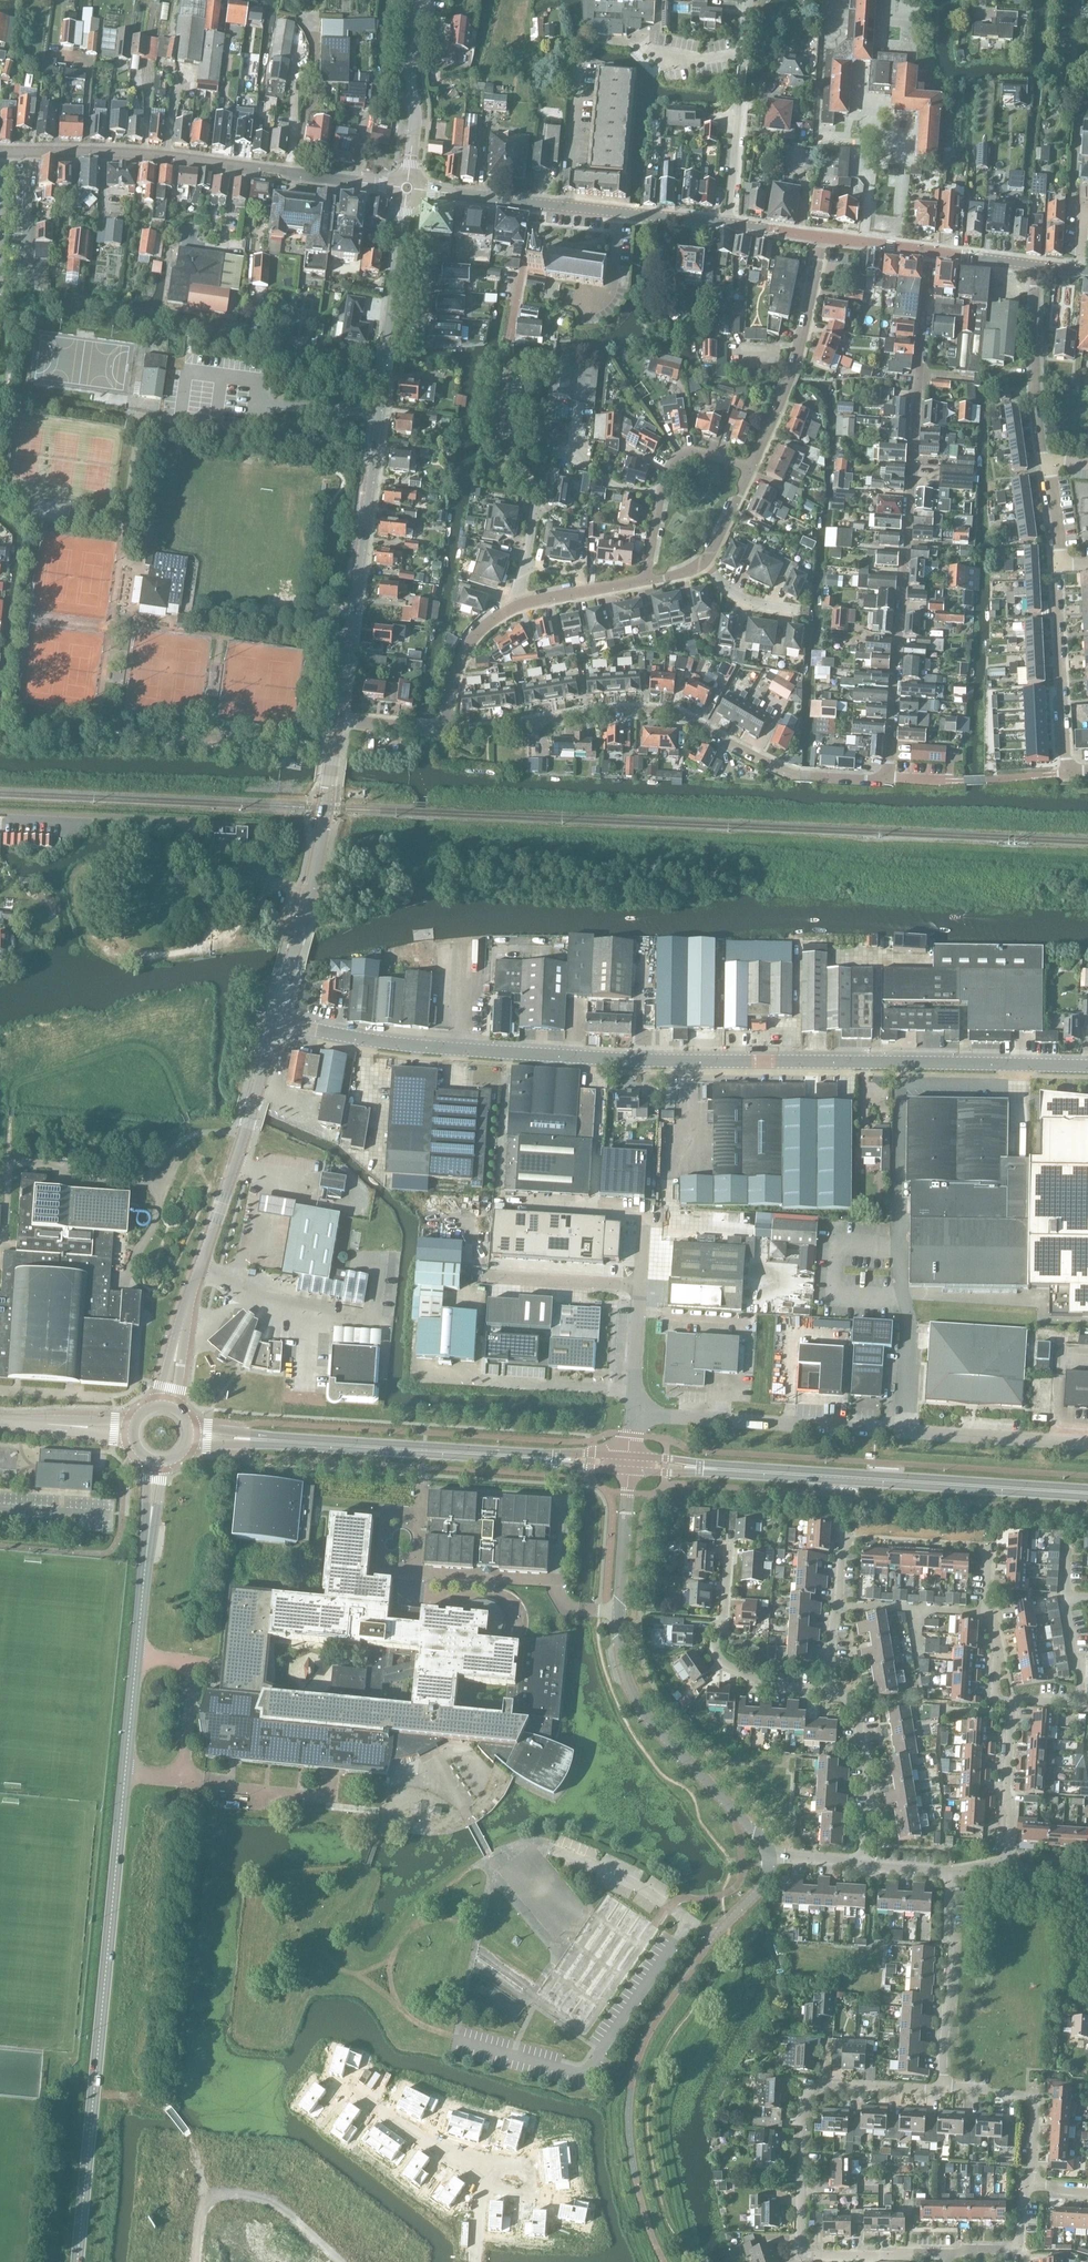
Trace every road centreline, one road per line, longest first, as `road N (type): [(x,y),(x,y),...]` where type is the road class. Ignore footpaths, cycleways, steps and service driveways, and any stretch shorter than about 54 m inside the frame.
road 1 (unclassified): [(1087,1066),(521,1055),(276,1022)]
road 2 (tertiary): [(78,2261),(158,1461)]
road 3 (residential): [(888,780),(932,251)]
road 4 (tertiary): [(338,719),(405,201)]
road 5 (tertiary): [(1087,1493),(629,1463)]
road 6 (unclassified): [(632,1416),(1087,1445)]
road 7 (unclassified): [(769,1858),(649,1719),(625,1673),(619,1637),(629,1463)]
road 8 (tertiary): [(629,1463),(189,1437)]
road 9 (residential): [(946,2257),(814,2256),(800,2244),(809,2090),(943,2086)]
road 10 (tertiary): [(165,1408),(184,1316),(276,1022)]
road 11 (tertiary): [(395,186),(165,156),(2,151)]
road 12 (residential): [(817,777),(796,775),(659,712),(446,730)]
road 13 (residential): [(1007,1863),(1012,1703),(1073,1702),(1080,1694),(1065,1604),(1067,1550)]
road 14 (unclassified): [(310,892),(216,865),(169,819),(0,811)]
road 15 (residential): [(728,222),(420,189)]
road 16 (residential): [(749,470),(801,342),(820,236)]
road 17 (residential): [(830,1689),(760,1685),(714,1650),(729,1544)]
road 18 (residential): [(1062,563),(1055,574),(1067,771),(1087,770)]
road 19 (residential): [(193,2261),(202,2204),(233,2195),(277,2202),(338,2261)]
road 20 (residential): [(943,2086),(956,1942),(947,1928),(947,1871)]
road 21 (unclassified): [(633,1393),(422,1377)]
road 22 (residential): [(749,470),(697,451),(678,454),(665,479),(646,581)]
road 23 (residential): [(1049,464),(1036,395),(1035,265)]
road 24 (track): [(269,881),(240,924),(192,950),(146,955),(112,948)]
road 25 (residential): [(863,1860),(874,1808),(860,1722),(830,1689)]
road 26 (tertiary): [(408,175),(416,108),(409,72),(425,0)]
road 27 (residential): [(1033,2183),(1035,2098),(943,2086)]
road 28 (tertiary): [(310,892),(338,719)]
road 29 (residential): [(728,222),(745,53)]
road 30 (unclassified): [(640,1287),(479,1275)]
road 31 (residential): [(446,730),(462,653),(482,628),(518,605)]
road 32 (residential): [(830,1689),(842,1552),(851,1541)]
road 33 (residential): [(353,2089),(473,2165)]
road 34 (residential): [(480,2189),(531,2195),(530,2162),(473,2165)]
road 35 (tertiary): [(135,1432),(0,1421)]
road 36 (tertiary): [(276,1022),(310,892)]
road 37 (residential): [(518,605),(646,581)]

